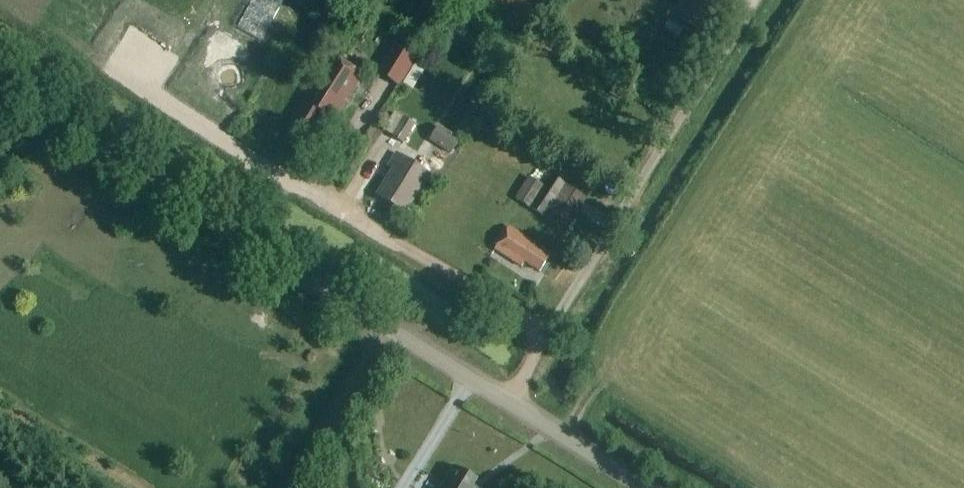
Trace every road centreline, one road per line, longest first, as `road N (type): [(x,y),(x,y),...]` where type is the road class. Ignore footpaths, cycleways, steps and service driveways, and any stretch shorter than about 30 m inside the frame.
road 1 (unclassified): [(0,85),(644,487)]
road 2 (track): [(545,334),(749,0)]
road 3 (track): [(505,401),(545,334),(281,175)]
road 4 (track): [(388,328),(288,487)]

